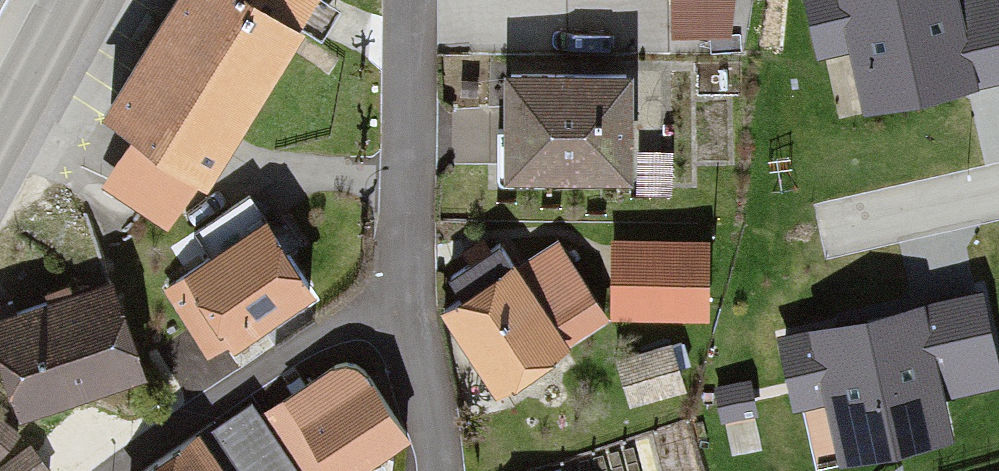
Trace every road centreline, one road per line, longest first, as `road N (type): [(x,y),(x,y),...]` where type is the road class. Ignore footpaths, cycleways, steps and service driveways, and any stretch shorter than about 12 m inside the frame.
road 1 (residential): [(441,470),(406,303),(409,0)]
road 2 (primary): [(74,0),(0,140)]

